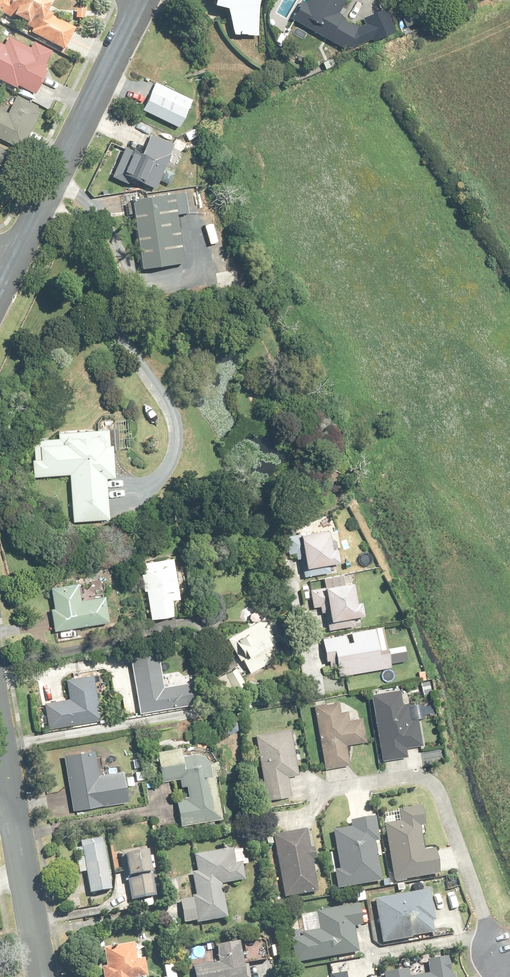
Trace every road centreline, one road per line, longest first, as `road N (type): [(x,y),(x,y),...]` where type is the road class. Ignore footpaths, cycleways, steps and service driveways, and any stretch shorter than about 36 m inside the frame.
road 1 (residential): [(14,254),(142,0)]
road 2 (residential): [(41,976),(8,791)]

